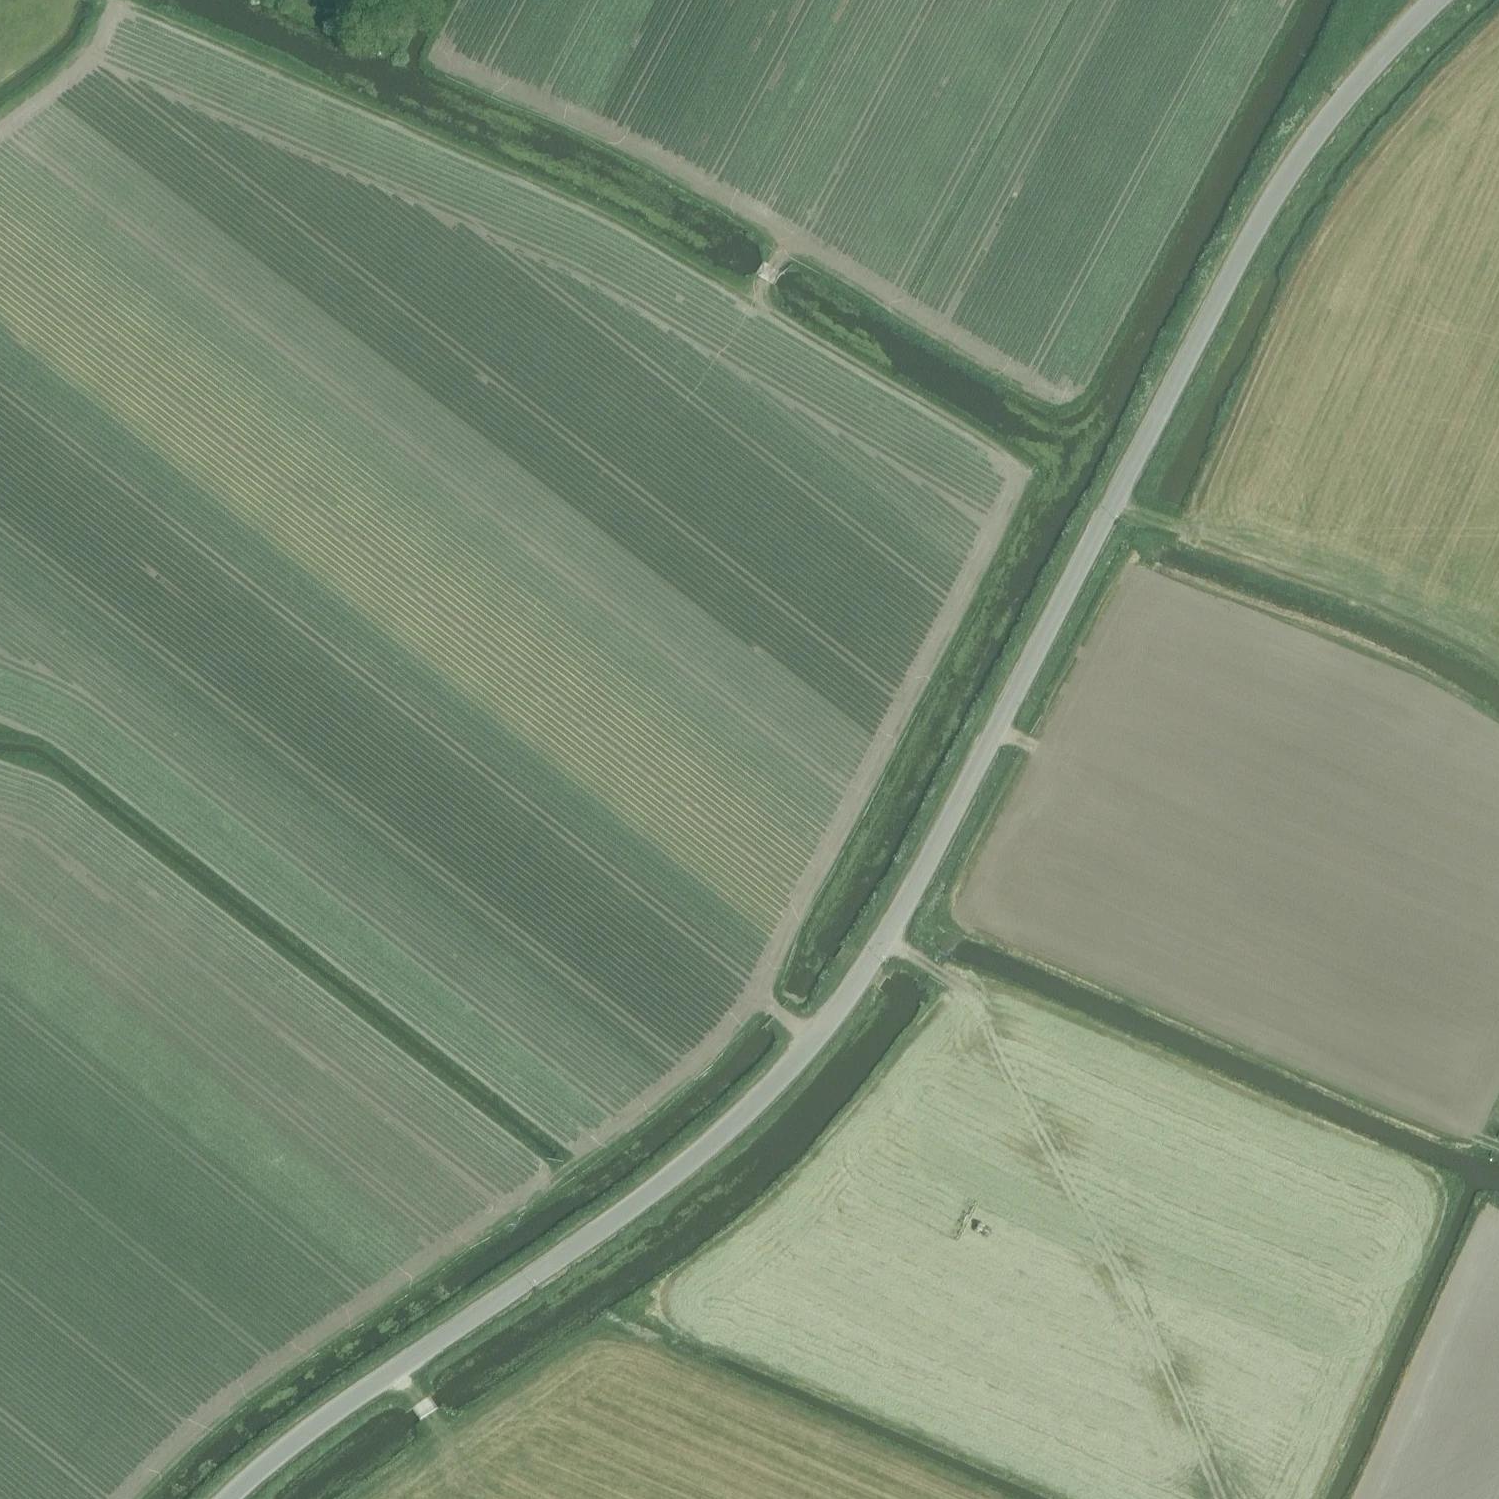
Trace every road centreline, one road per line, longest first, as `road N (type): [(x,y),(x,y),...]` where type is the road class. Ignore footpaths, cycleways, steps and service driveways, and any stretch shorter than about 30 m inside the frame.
road 1 (tertiary): [(232,1498),(408,1364),(652,1198),(775,1095),(861,985),(1261,228),(1330,122),(1445,0)]

